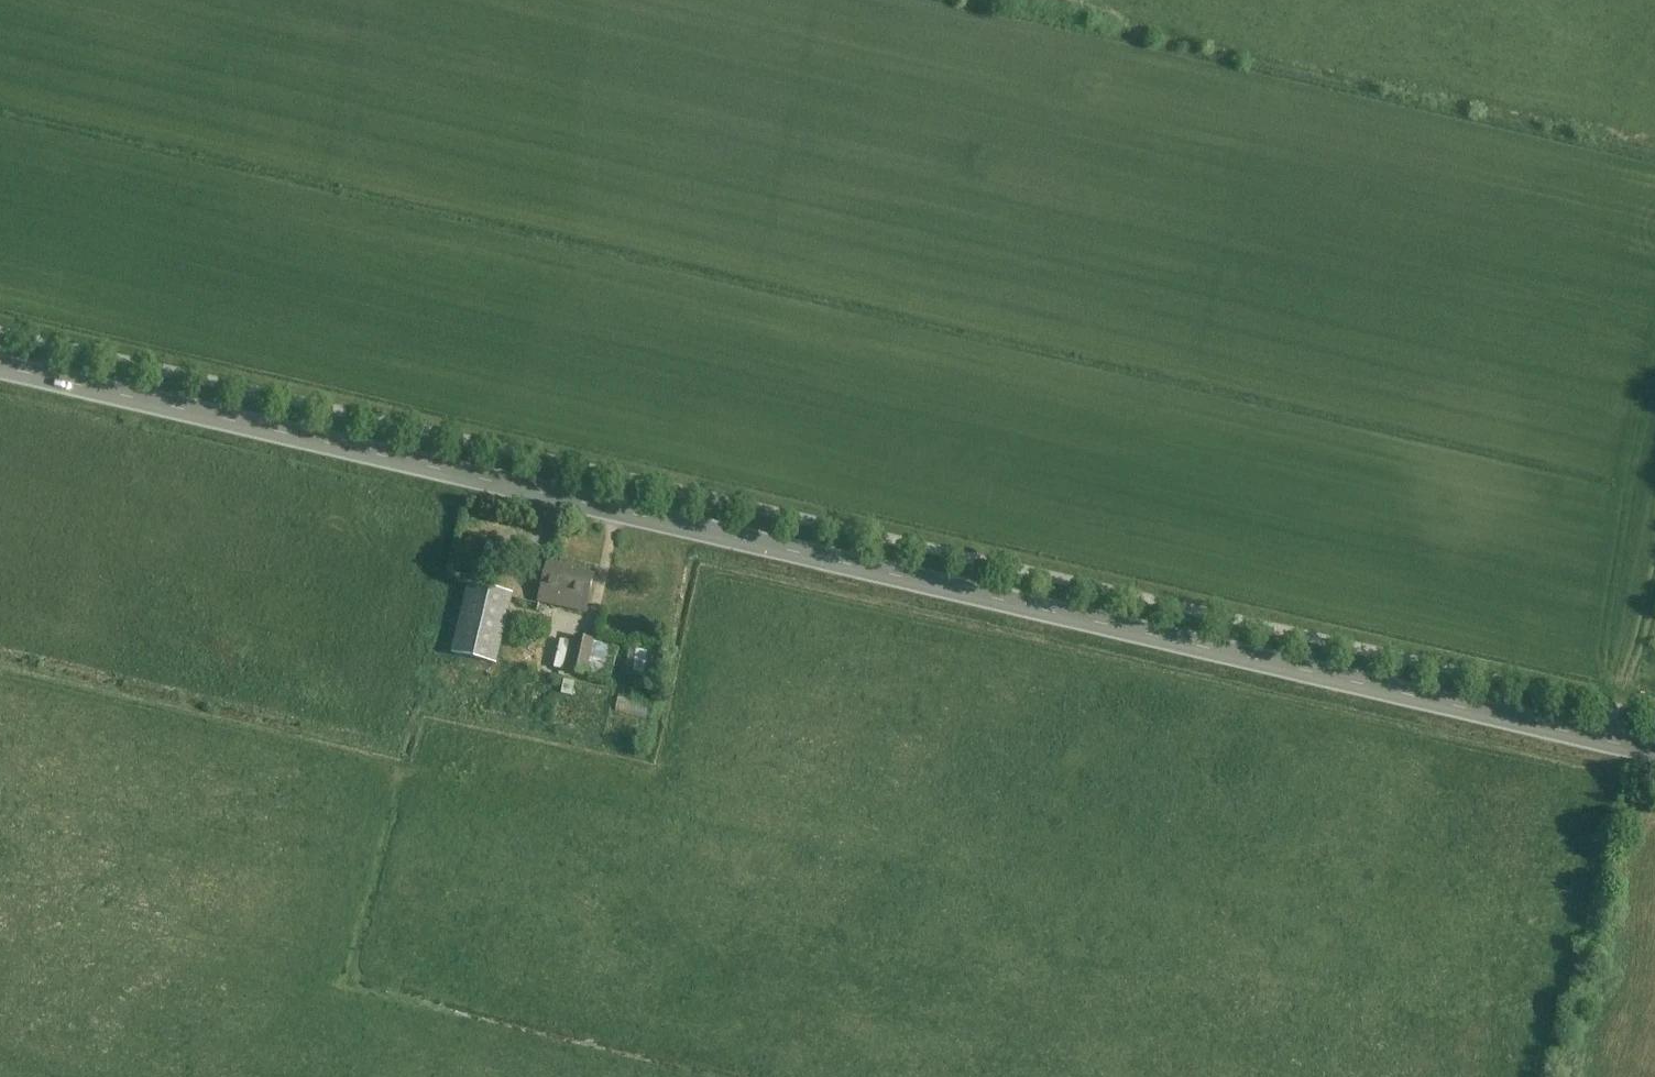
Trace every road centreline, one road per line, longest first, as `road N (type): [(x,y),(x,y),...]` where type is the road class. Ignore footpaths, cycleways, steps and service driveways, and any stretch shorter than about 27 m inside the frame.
road 1 (tertiary): [(1654,753),(0,367)]

